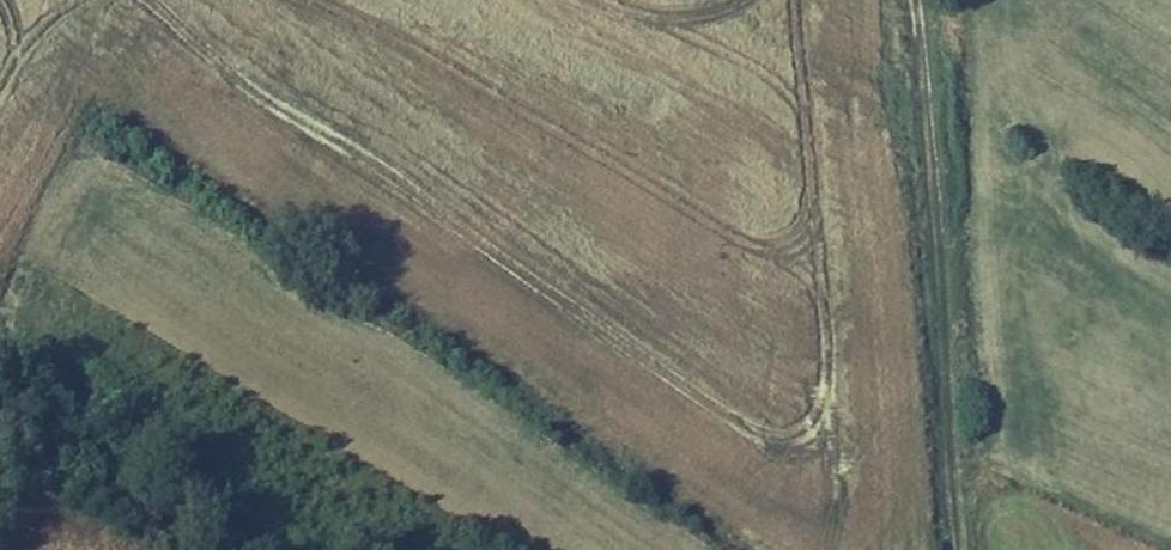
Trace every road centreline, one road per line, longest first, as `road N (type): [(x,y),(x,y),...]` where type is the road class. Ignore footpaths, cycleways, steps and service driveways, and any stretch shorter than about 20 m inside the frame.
road 1 (track): [(965,549),(913,0)]

